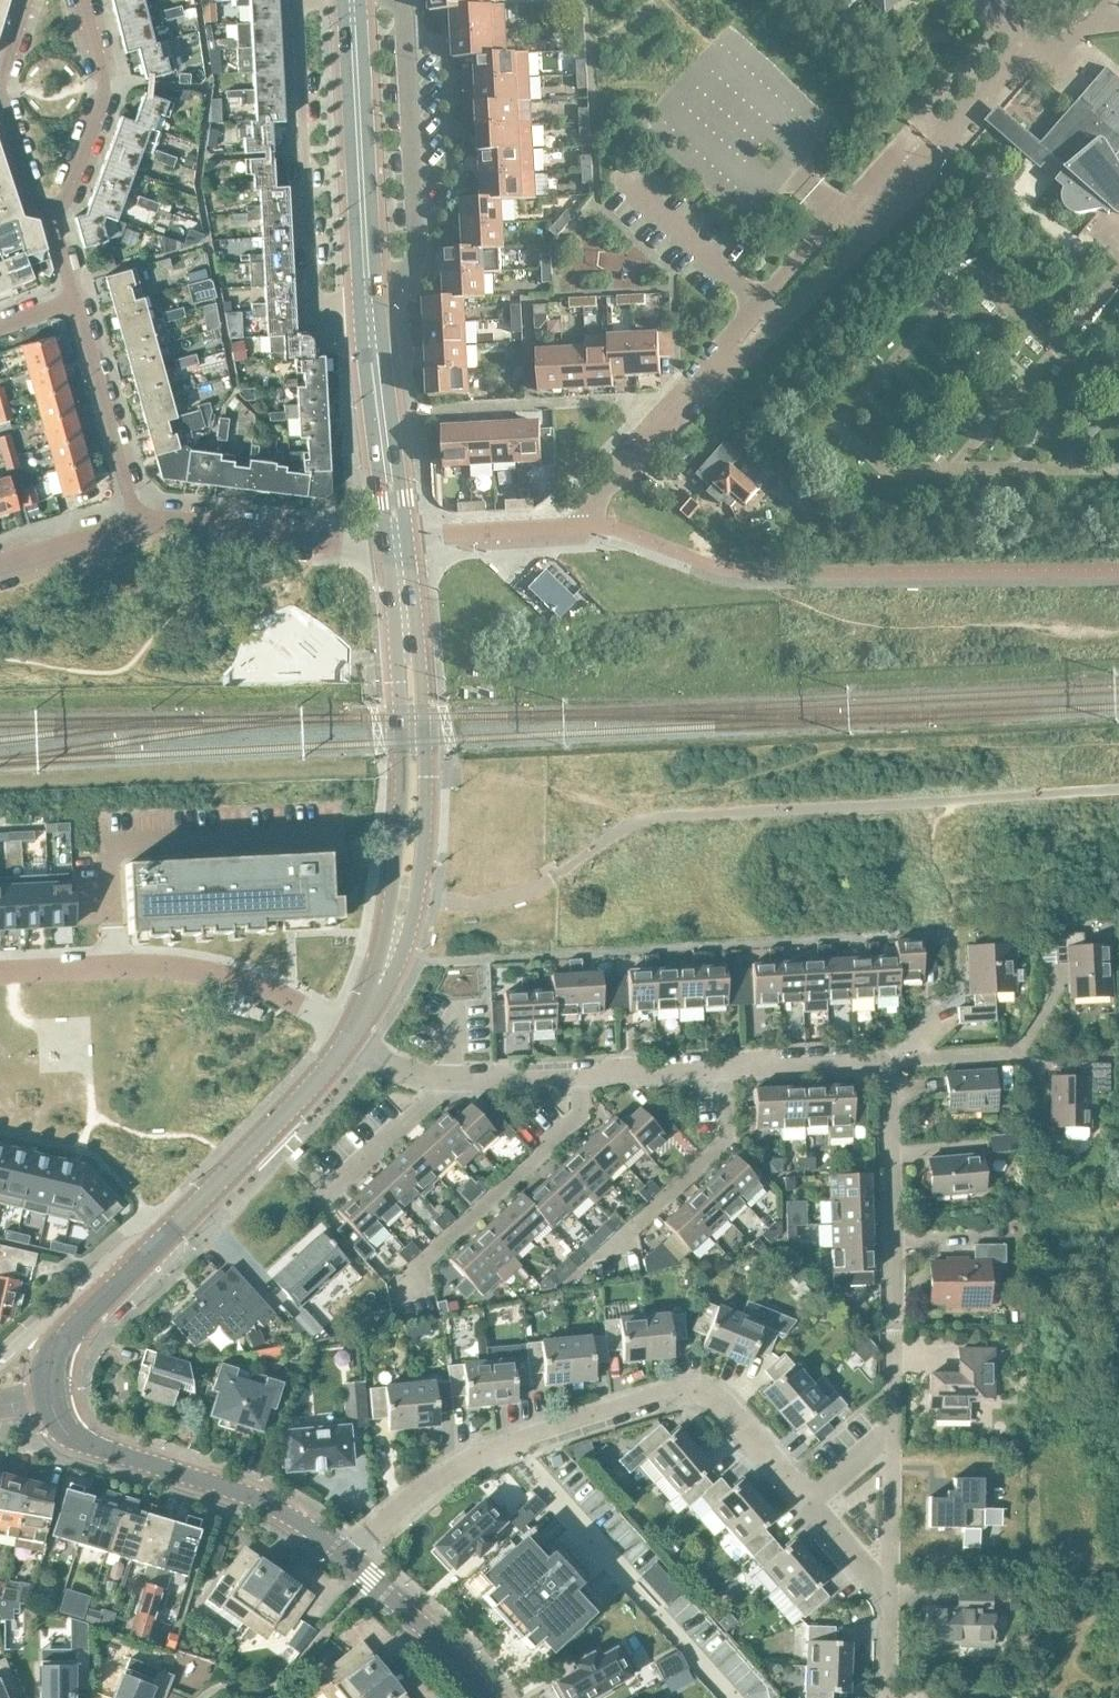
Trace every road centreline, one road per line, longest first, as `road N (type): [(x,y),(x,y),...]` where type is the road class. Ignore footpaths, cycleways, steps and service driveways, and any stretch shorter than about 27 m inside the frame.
road 1 (residential): [(347,1558),(411,1497),(497,1445),(672,1390),(721,1396),(806,1502)]
road 2 (residential): [(896,1429),(891,1060),(725,1068)]
road 3 (secondary): [(350,1035),(396,940),(416,814),(397,541)]
road 4 (secondary): [(68,1331),(236,1169),(350,1035)]
road 5 (unclassified): [(397,541),(591,525),(591,508),(609,480),(720,370)]
road 6 (residential): [(350,1035),(294,1000),(232,975),(165,964),(0,969)]
road 7 (residential): [(374,309),(323,294),(305,238),(296,0)]
road 8 (secondary): [(347,1558),(244,1491),(83,1446),(61,1429),(47,1400)]
road 9 (residential): [(374,309),(424,245),(405,25),(389,0)]
road 10 (secondary): [(374,309),(354,0)]
road 11 (residential): [(403,1279),(579,1114),(578,1075)]
road 12 (residential): [(142,522),(362,546),(397,541)]
road 13 (residential): [(142,522),(76,295)]
road 14 (residential): [(62,208),(30,189),(2,89),(30,0)]
road 15 (secondary): [(397,541),(374,309)]
road 16 (residential): [(616,1249),(727,1132),(725,1068)]
road 17 (residential): [(62,208),(115,77),(87,0)]
road 18 (unclassified): [(892,189),(1027,36)]
road 19 (secondary): [(488,1697),(459,1659),(347,1558)]
road 20 (unclassified): [(760,302),(619,180)]
road 21 (unclassified): [(892,189),(839,213),(760,302)]
road 22 (unclassified): [(784,321),(864,236),(892,189)]
road 23 (residential): [(892,1596),(896,1429)]
road 24 (residential): [(0,565),(142,522)]
road 25 (residential): [(725,1068),(578,1075)]
road 26 (residential): [(345,1187),(441,1082)]
road 27 (residential): [(578,1075),(441,1082)]
road 28 (residential): [(806,1502),(892,1596)]

